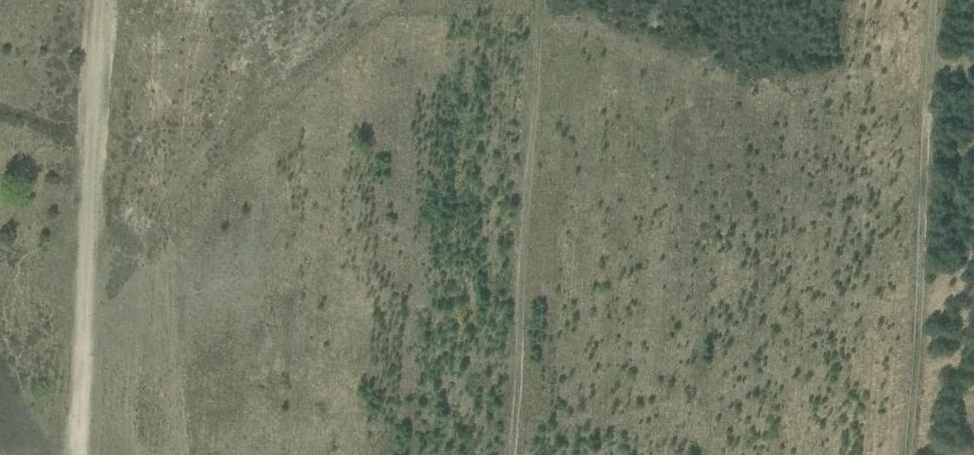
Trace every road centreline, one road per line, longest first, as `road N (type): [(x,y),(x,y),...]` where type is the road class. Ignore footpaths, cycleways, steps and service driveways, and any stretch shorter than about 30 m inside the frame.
road 1 (track): [(528,0),(497,454)]
road 2 (track): [(939,0),(911,454)]
road 3 (track): [(68,454),(93,0)]

